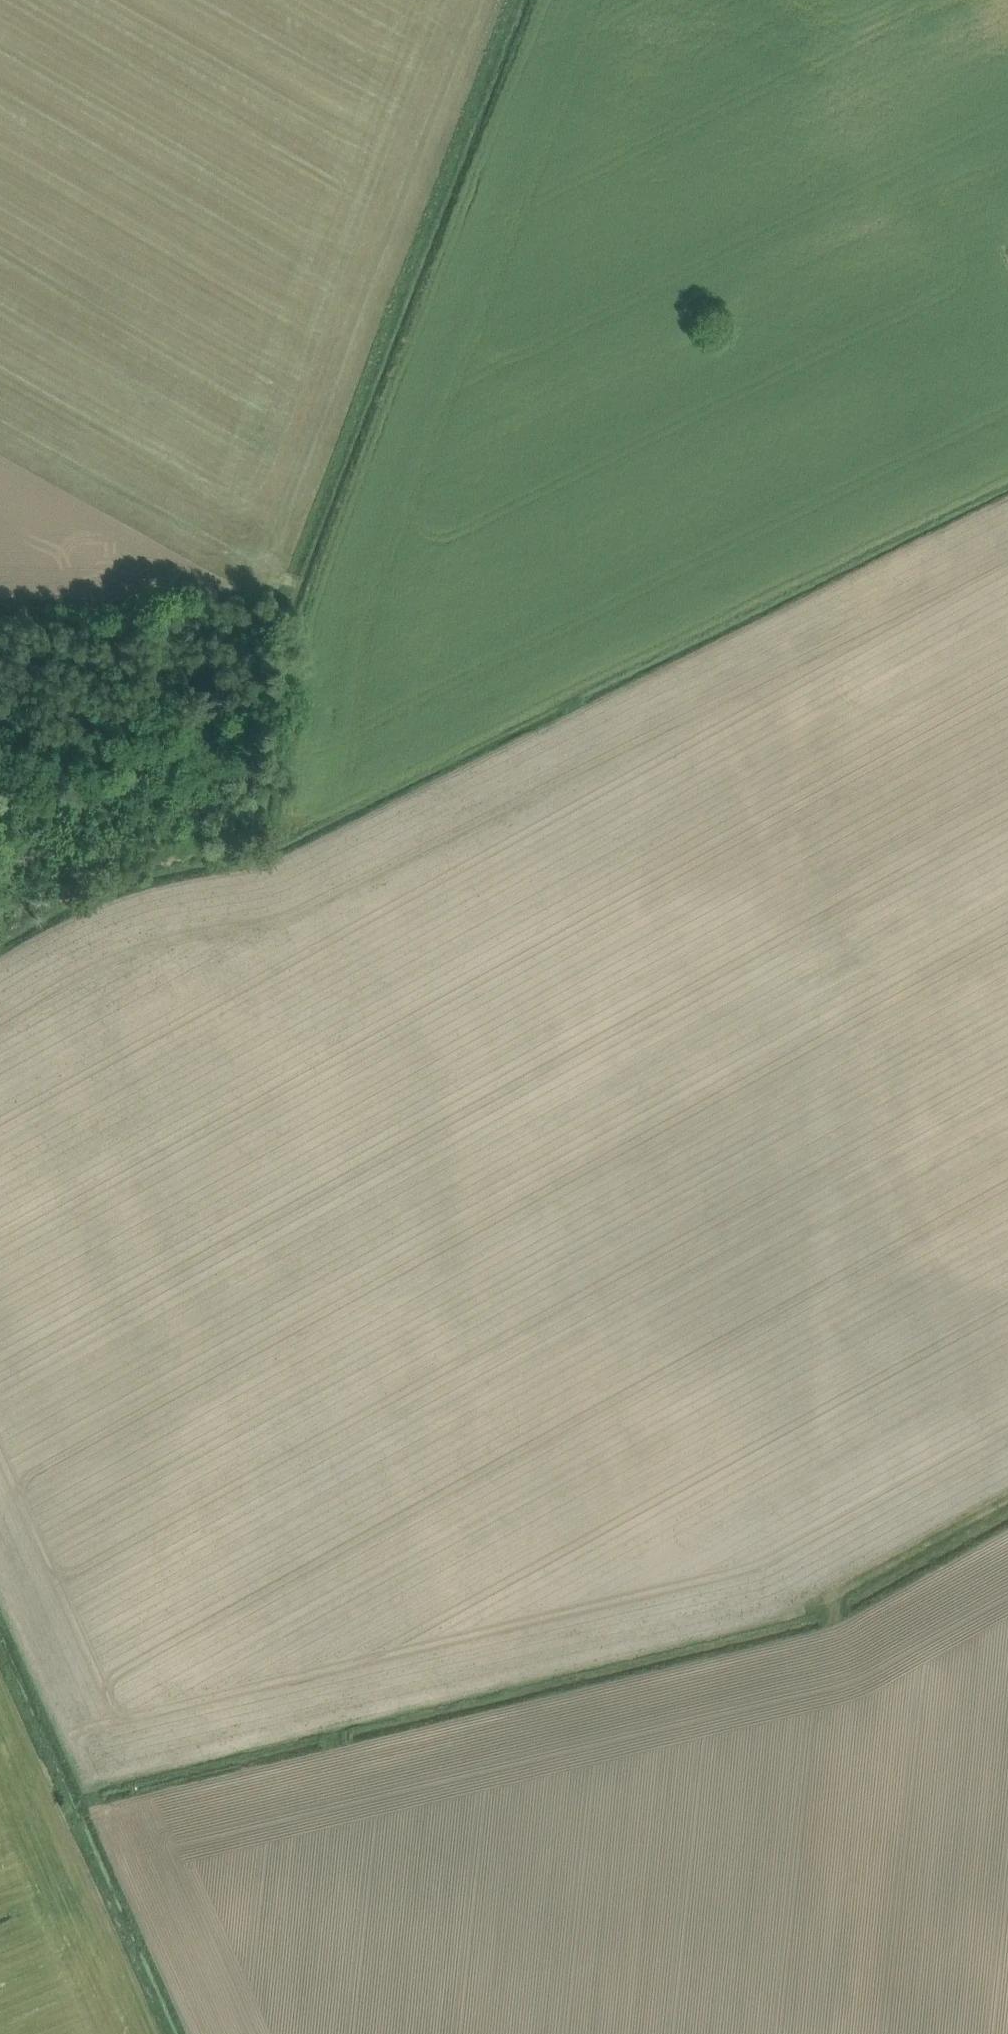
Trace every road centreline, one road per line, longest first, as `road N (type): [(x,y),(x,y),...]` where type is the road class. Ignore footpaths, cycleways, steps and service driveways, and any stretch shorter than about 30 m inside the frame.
road 1 (track): [(262,616),(0,597)]
road 2 (track): [(872,1585),(1007,1509)]

